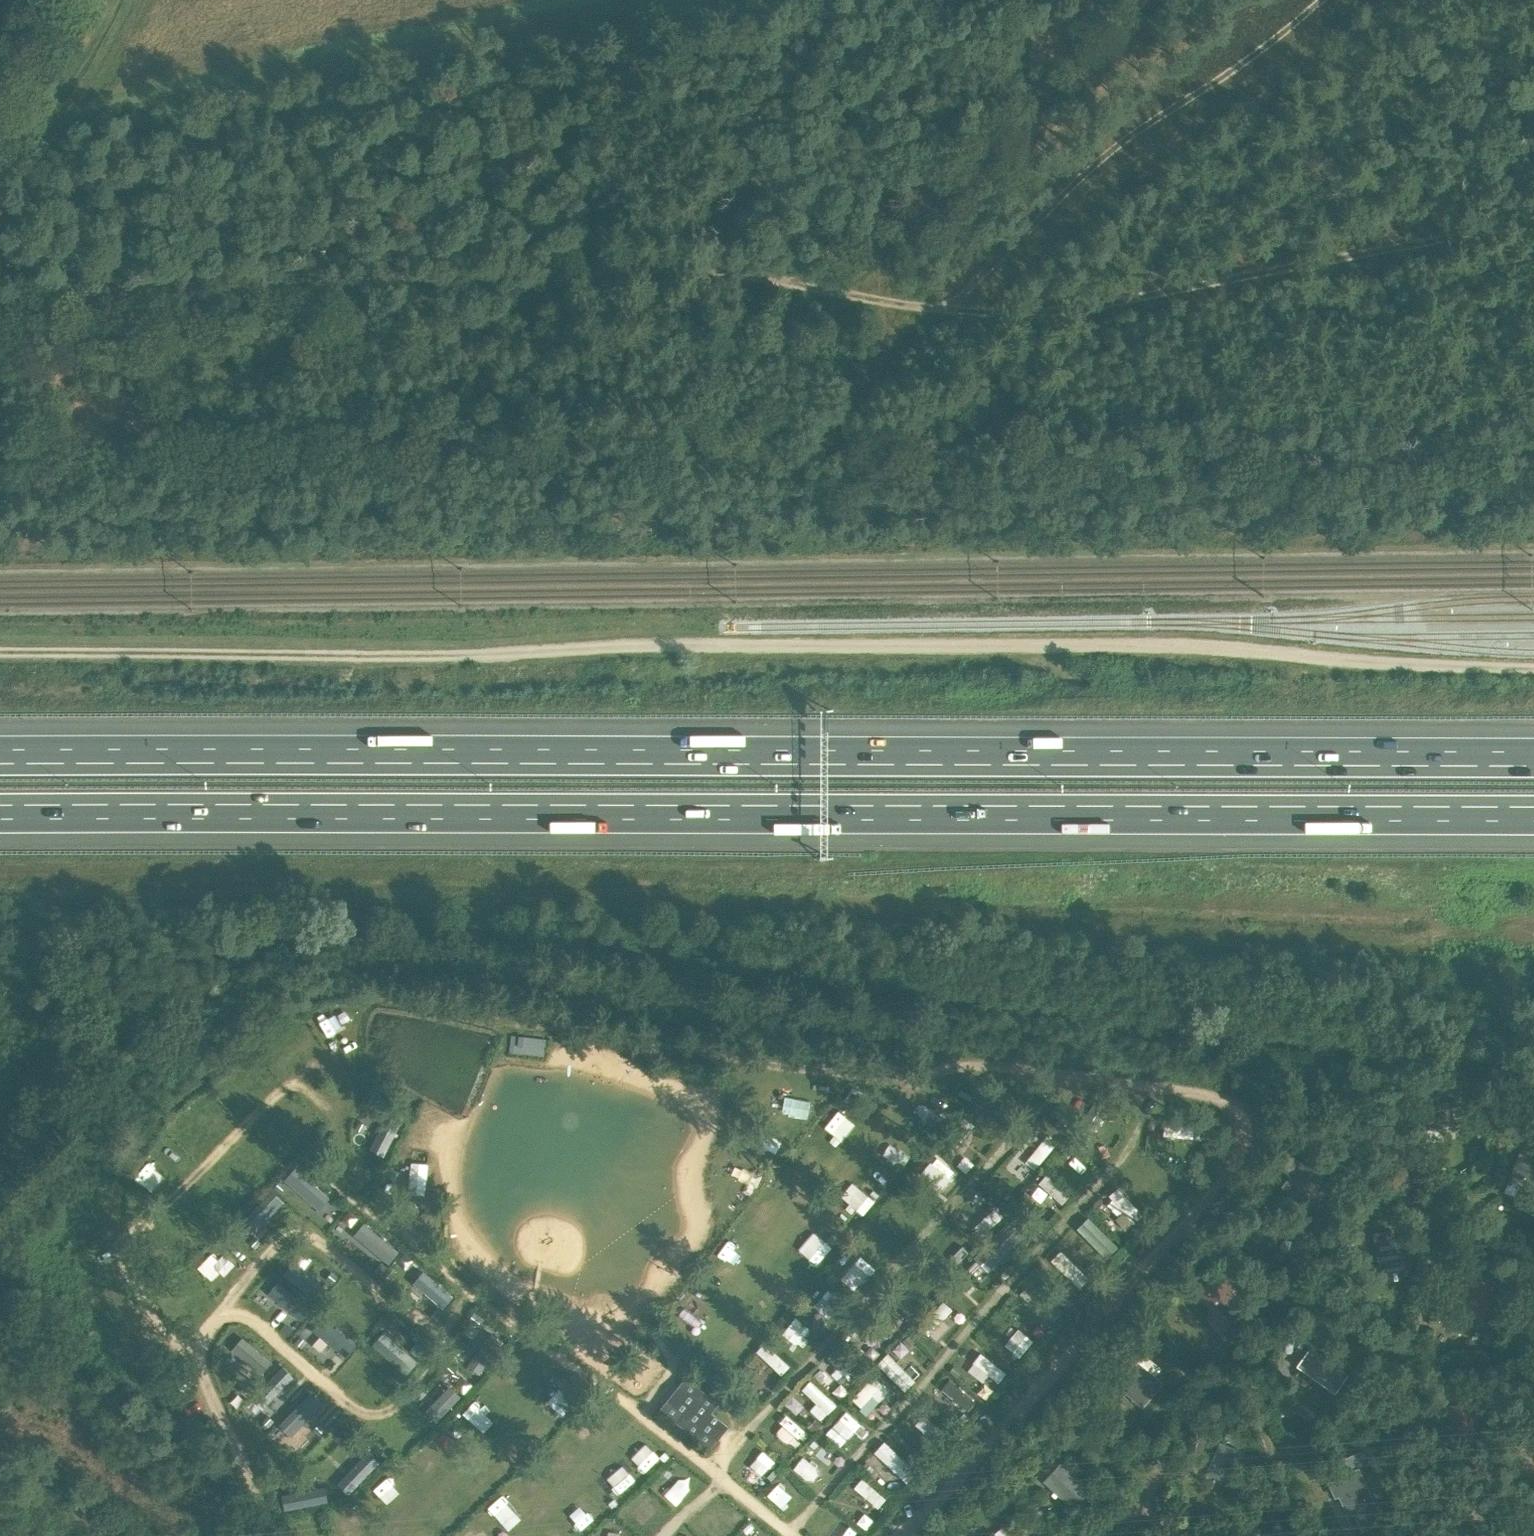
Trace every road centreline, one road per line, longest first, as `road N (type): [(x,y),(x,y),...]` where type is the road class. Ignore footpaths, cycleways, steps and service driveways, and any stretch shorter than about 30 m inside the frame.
road 1 (track): [(0,304),(673,270),(992,318),(1533,215)]
road 2 (track): [(1533,668),(1187,641),(672,642),(385,656),(0,653)]
road 3 (motorway): [(1533,759),(0,757)]
road 4 (motorway): [(0,814),(1533,812)]
road 5 (track): [(1317,0),(968,278),(940,313)]

